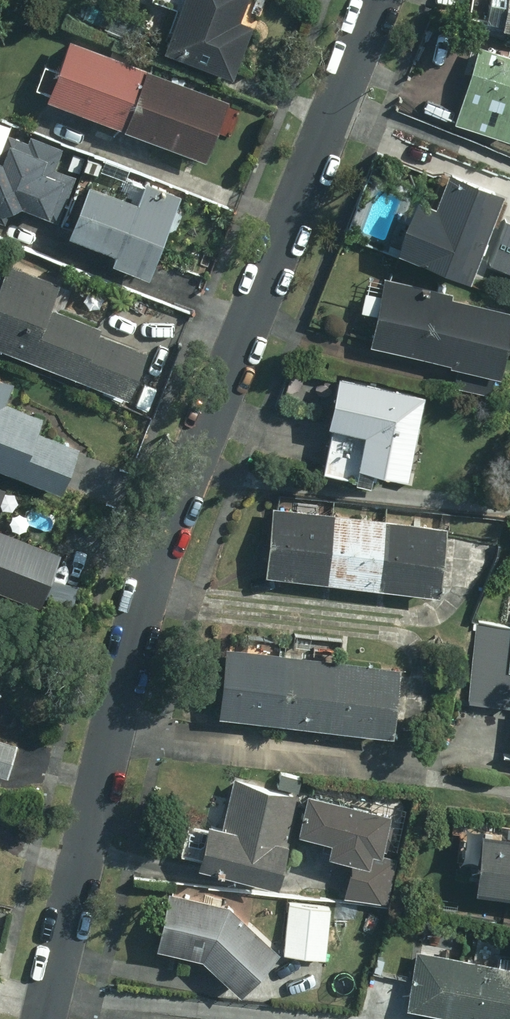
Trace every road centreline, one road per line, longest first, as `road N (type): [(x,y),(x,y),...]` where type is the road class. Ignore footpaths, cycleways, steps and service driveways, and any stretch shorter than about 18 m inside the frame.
road 1 (residential): [(377,0),(128,668),(48,1018)]

